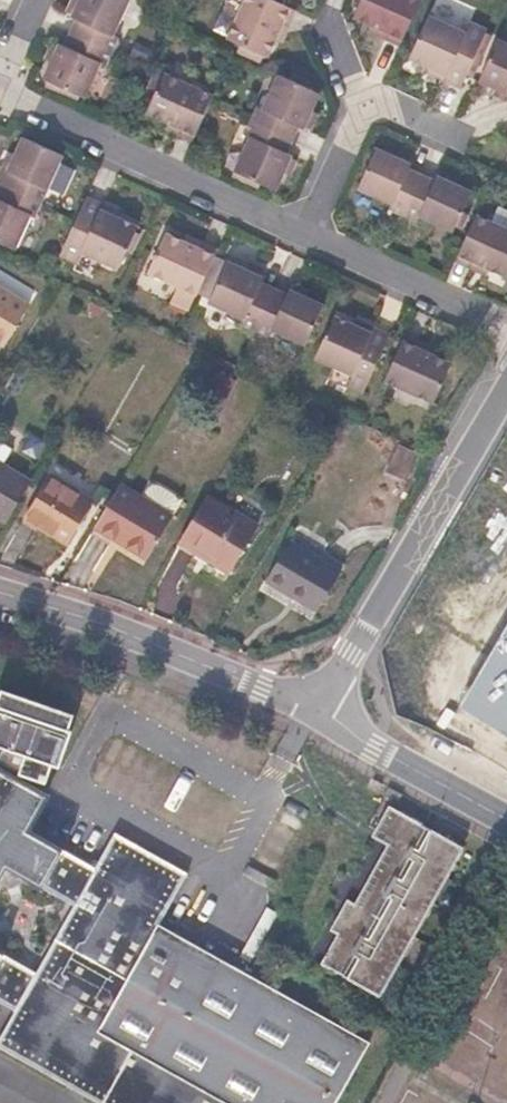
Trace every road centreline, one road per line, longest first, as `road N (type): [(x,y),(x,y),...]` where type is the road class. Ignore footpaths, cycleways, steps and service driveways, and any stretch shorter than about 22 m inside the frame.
road 1 (residential): [(319,714),(506,385)]
road 2 (residential): [(0,595),(149,641),(319,714)]
road 3 (residential): [(0,90),(307,232)]
road 4 (residential): [(307,232),(506,326)]
road 5 (residential): [(506,814),(319,714)]
road 6 (residential): [(307,232),(359,106)]

